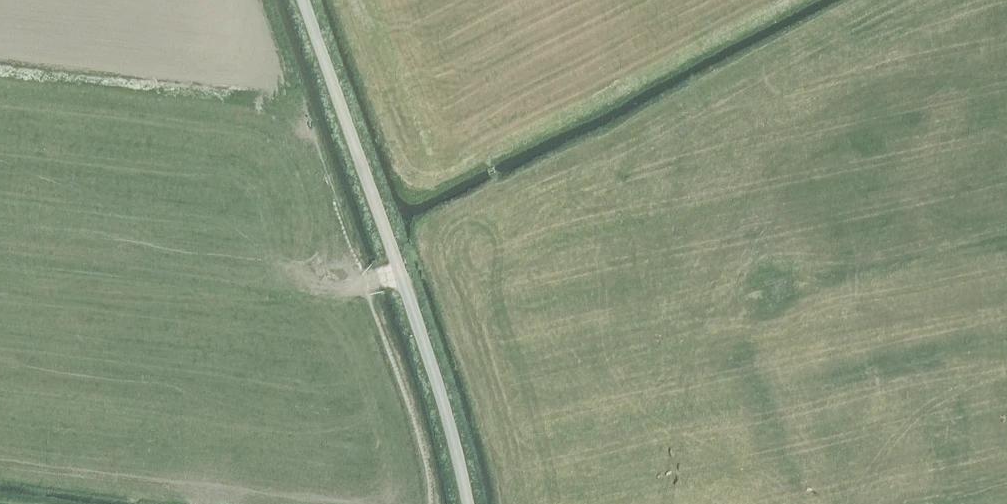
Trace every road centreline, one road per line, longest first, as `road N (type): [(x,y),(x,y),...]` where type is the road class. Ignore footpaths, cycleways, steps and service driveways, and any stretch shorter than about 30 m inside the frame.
road 1 (unclassified): [(467,503),(441,401),(300,0)]

